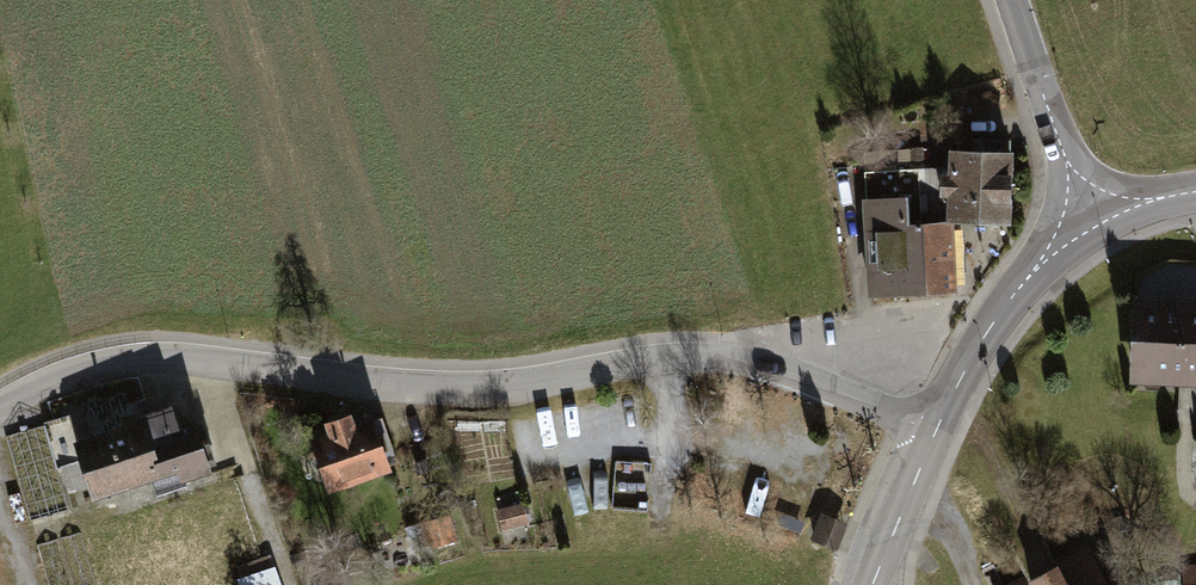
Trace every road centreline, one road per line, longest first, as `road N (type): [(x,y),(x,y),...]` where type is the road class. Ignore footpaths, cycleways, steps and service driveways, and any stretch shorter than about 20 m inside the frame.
road 1 (unclassified): [(934,432),(808,378),(722,357),(679,356),(497,386),(173,357),(73,370),(0,405)]
road 2 (tertiary): [(934,432),(985,333),(1084,216)]
road 3 (secondary): [(1011,0),(1084,216)]
road 4 (residential): [(912,483),(982,584)]

